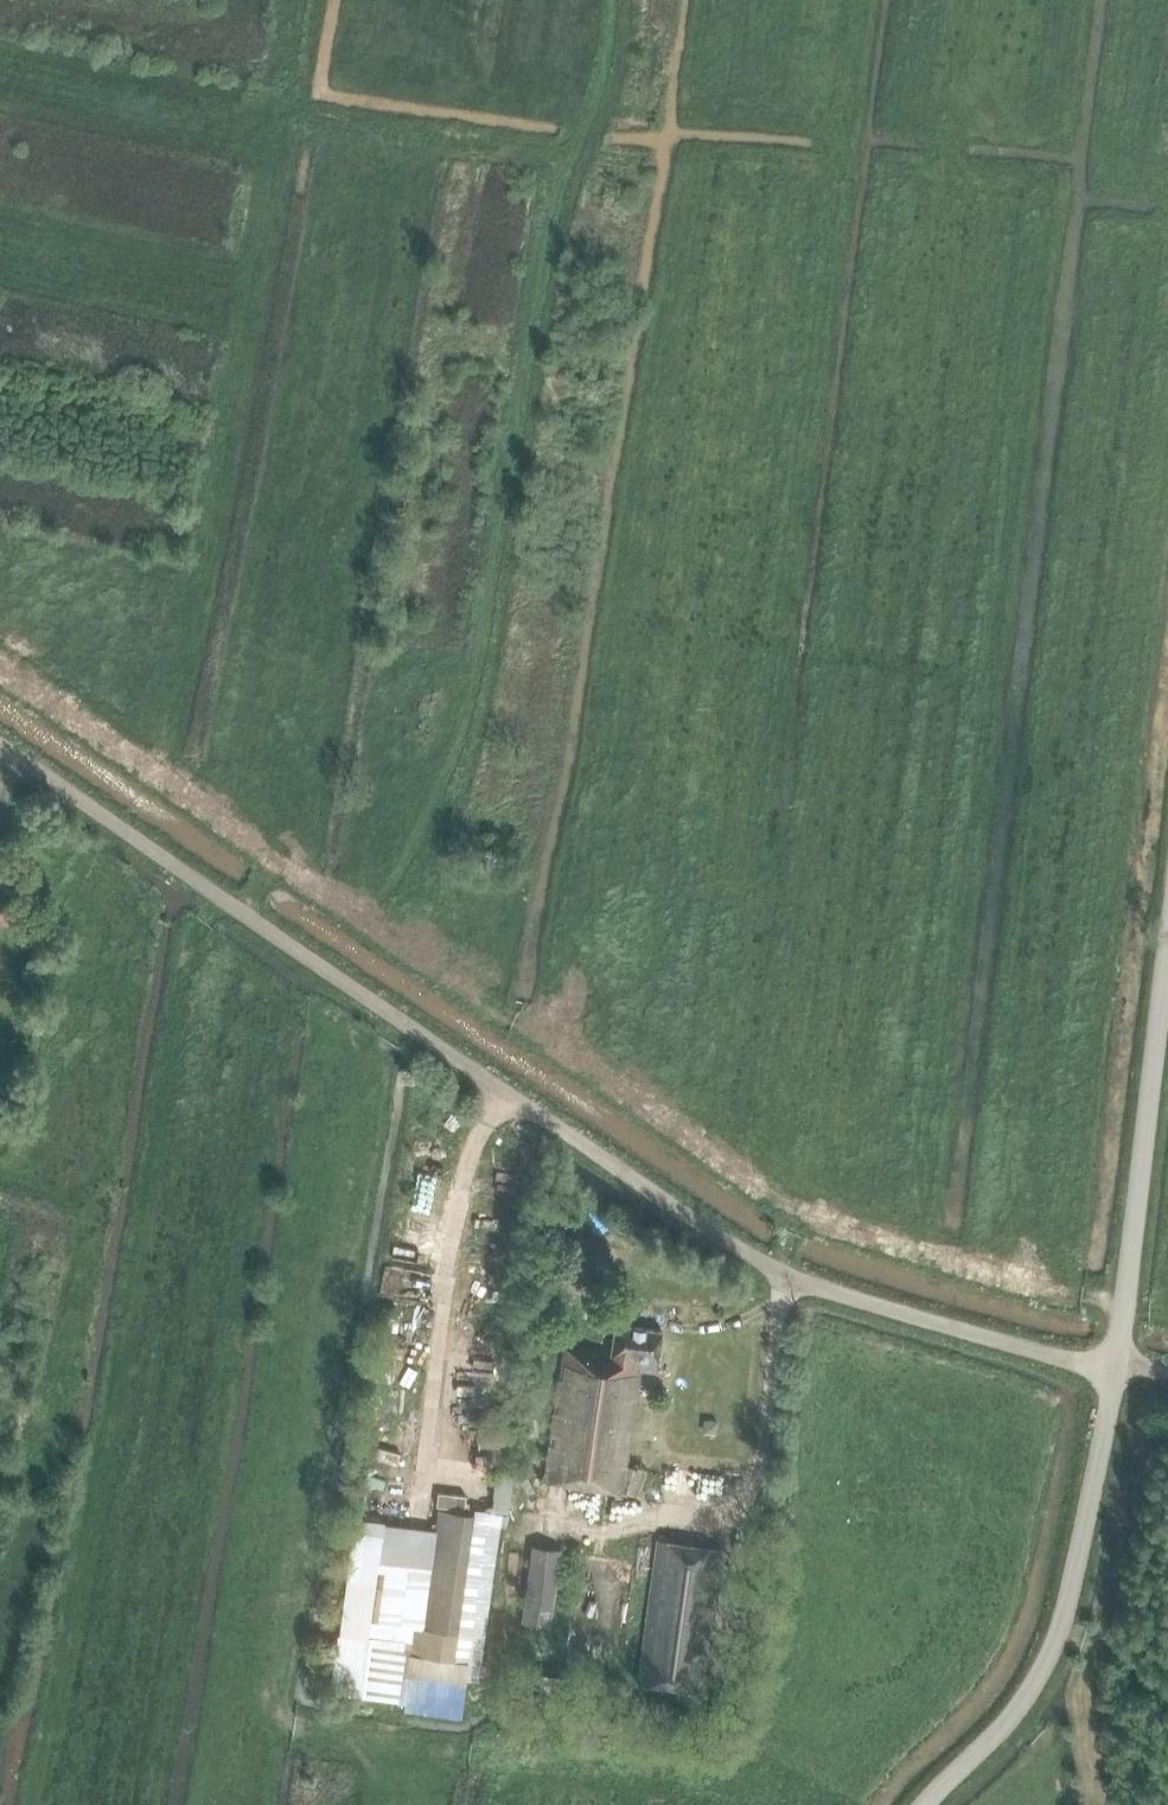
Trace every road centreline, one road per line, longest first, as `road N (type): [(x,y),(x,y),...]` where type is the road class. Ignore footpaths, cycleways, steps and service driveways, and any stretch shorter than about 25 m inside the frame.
road 1 (track): [(768,1268),(0,745)]
road 2 (unclassified): [(929,1804),(993,1749),(1043,1675),(1068,1611),(1116,1366)]
road 3 (unclassified): [(1116,1366),(1167,908)]
road 4 (unclassified): [(1116,1366),(815,1288),(768,1268)]

